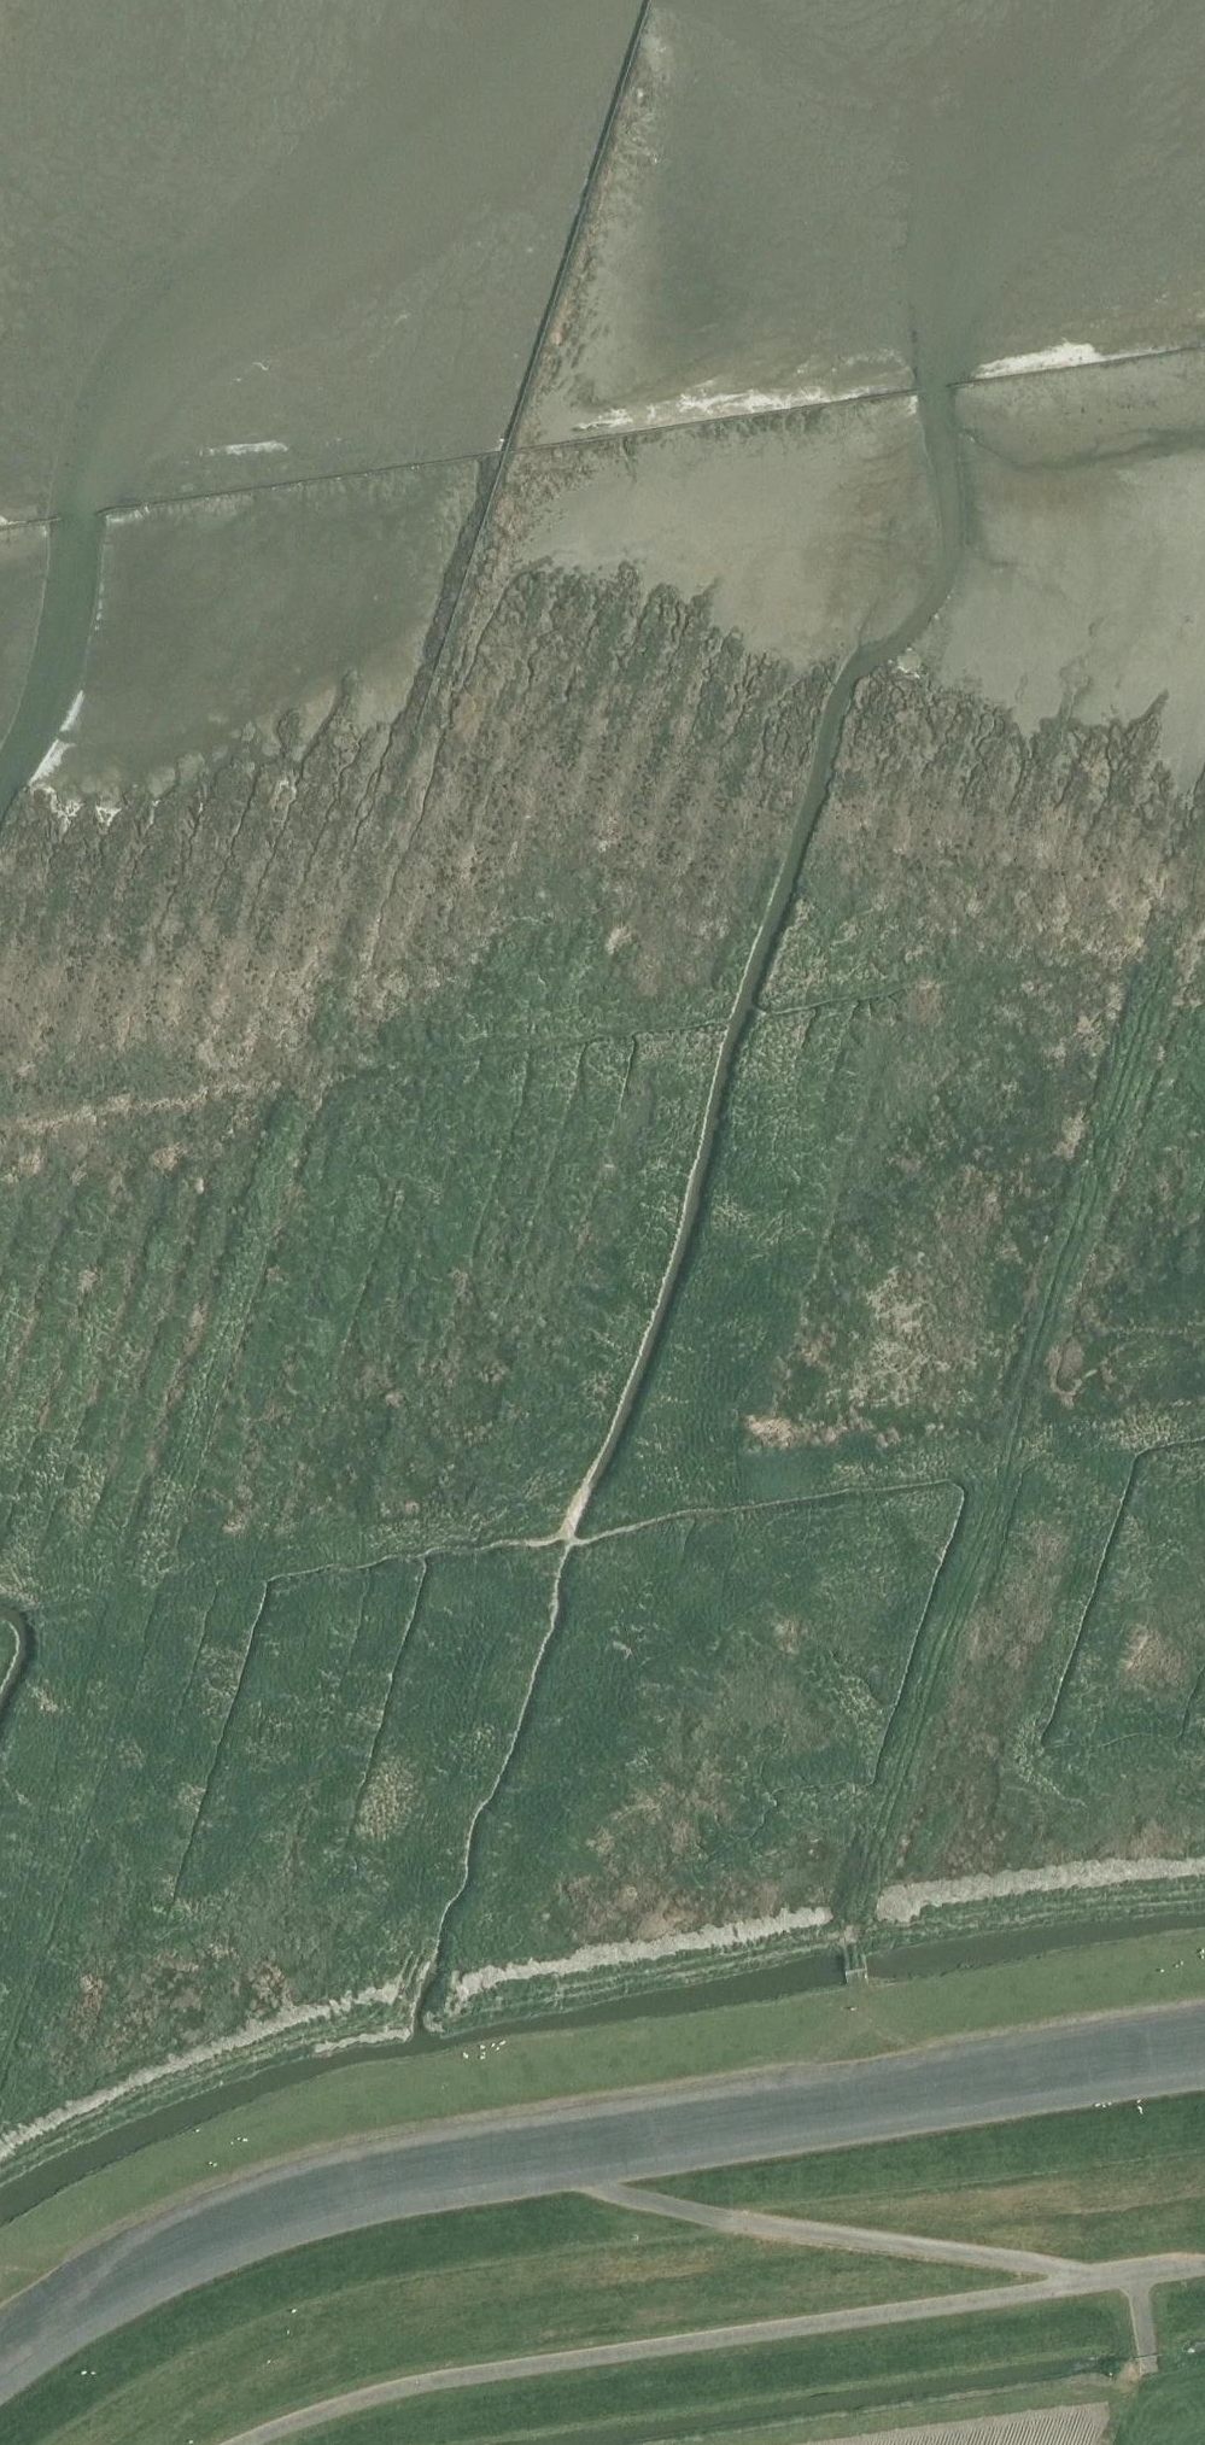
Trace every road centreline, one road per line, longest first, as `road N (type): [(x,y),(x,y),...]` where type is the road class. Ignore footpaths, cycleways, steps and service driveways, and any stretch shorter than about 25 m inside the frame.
road 1 (track): [(0,2393),(185,2277),(370,2209),(1204,2081)]
road 2 (track): [(1138,2276),(740,2220),(566,2178)]

